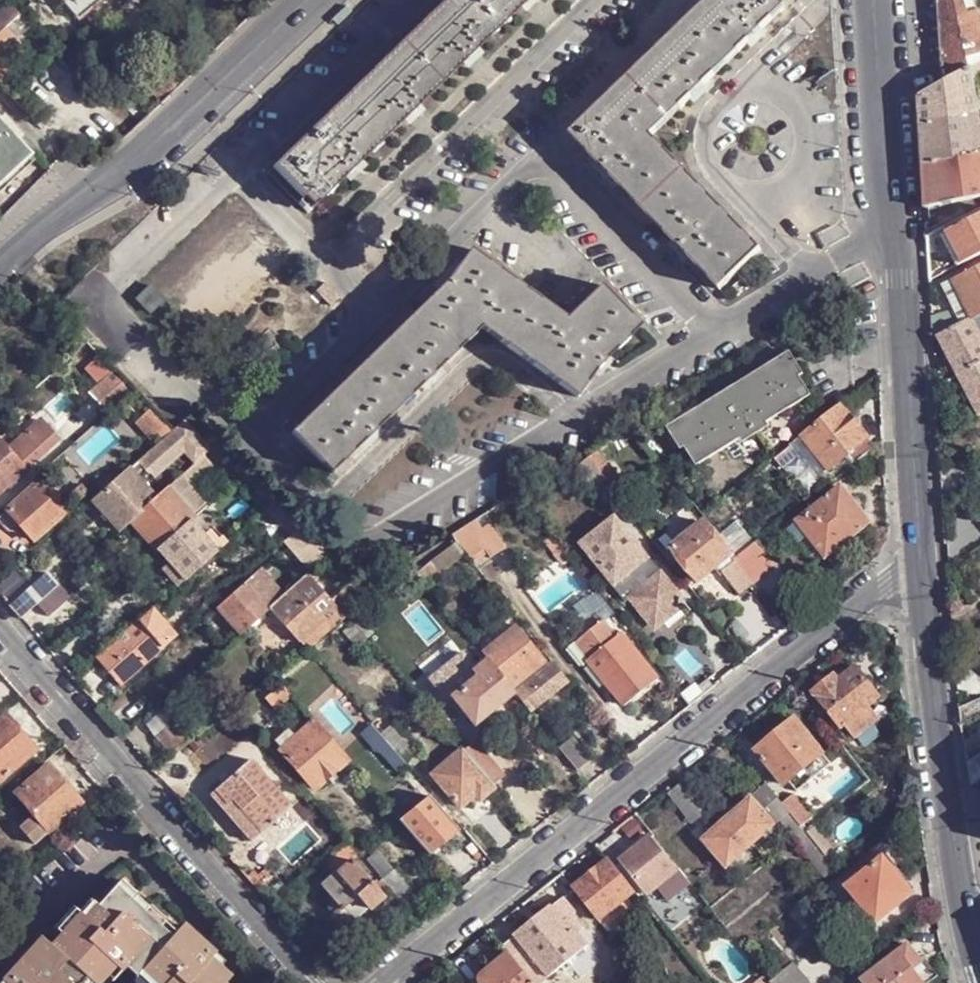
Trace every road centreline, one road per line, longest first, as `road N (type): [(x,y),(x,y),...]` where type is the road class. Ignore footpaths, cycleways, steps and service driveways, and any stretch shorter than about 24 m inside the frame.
road 1 (residential): [(387,982),(856,602),(923,582)]
road 2 (tertiary): [(923,582),(903,279),(871,0)]
road 3 (residential): [(312,982),(0,624)]
road 4 (tertiary): [(0,272),(49,224),(163,143),(314,0)]
road 5 (tertiary): [(968,926),(923,582)]

